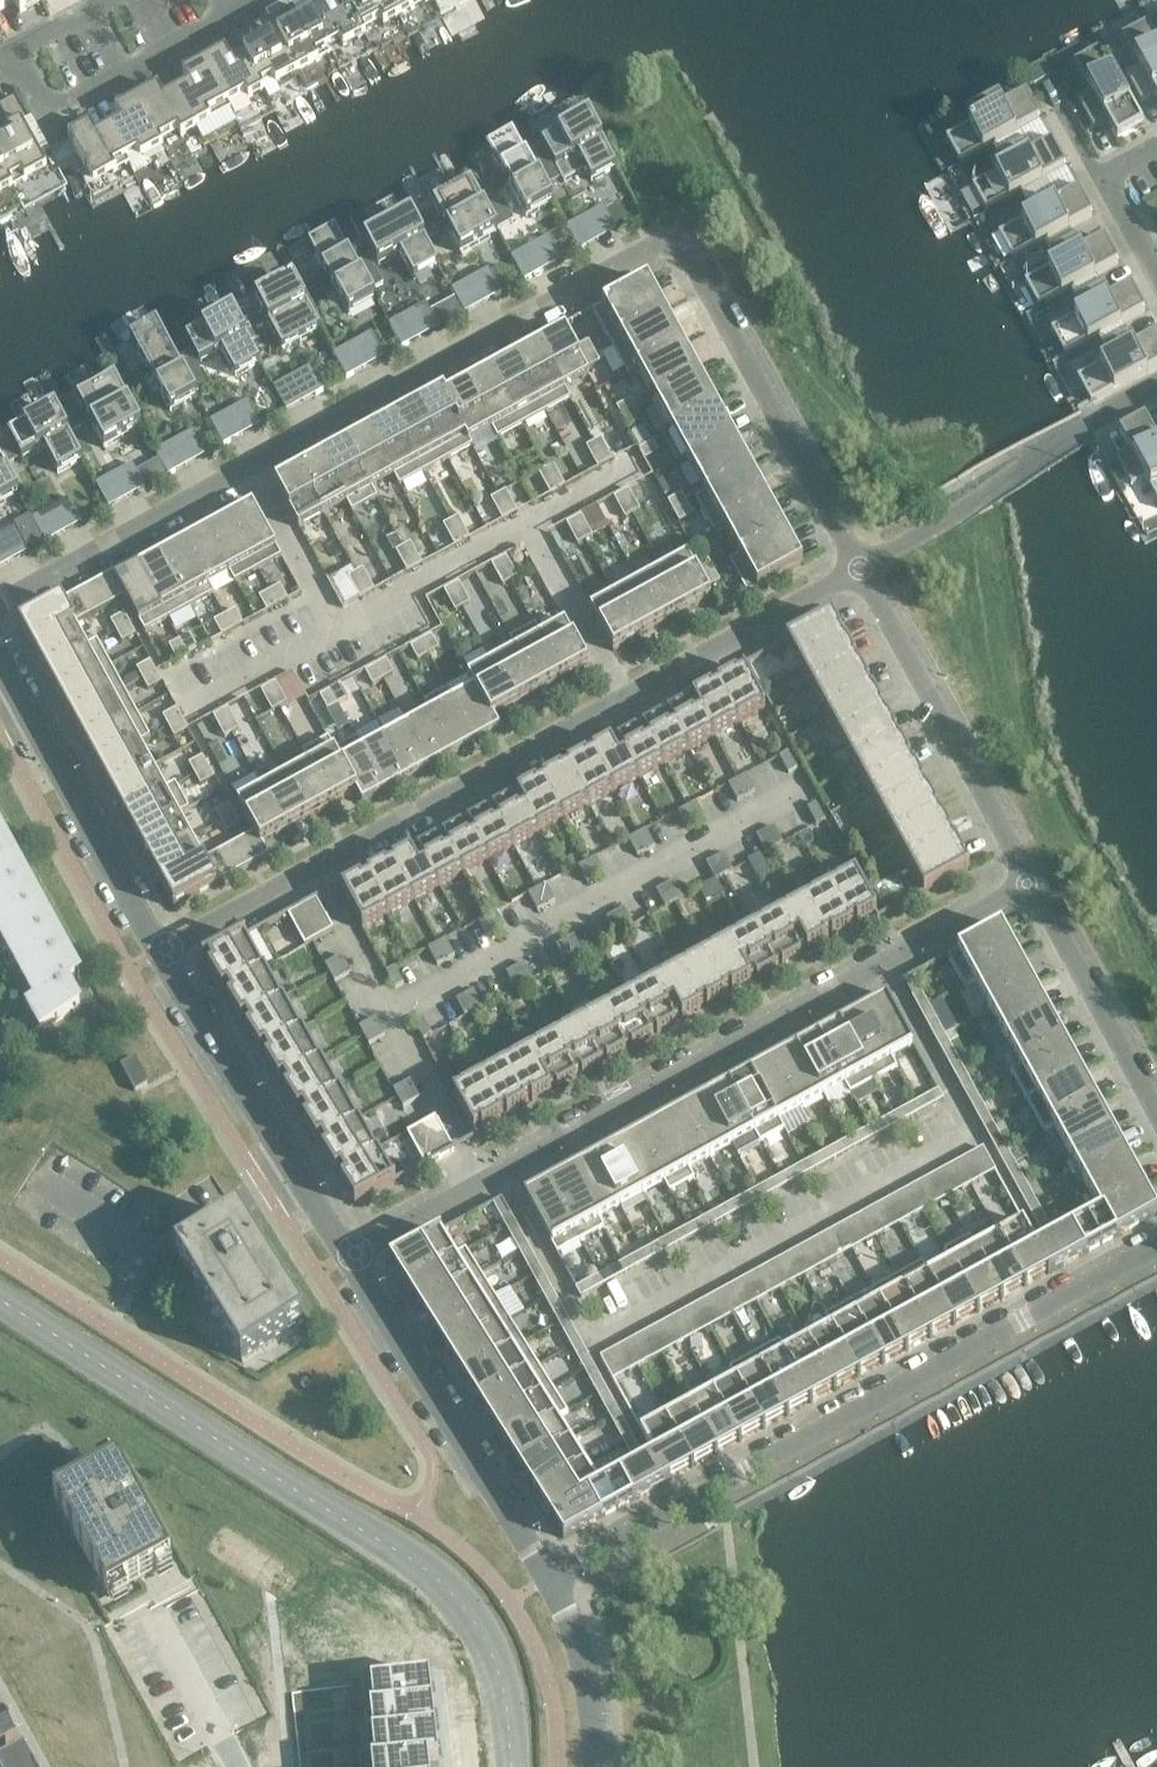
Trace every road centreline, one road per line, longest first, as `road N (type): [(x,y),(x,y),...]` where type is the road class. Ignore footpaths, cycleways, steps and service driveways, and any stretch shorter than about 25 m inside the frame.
road 1 (residential): [(161,951),(858,568)]
road 2 (residential): [(0,601),(649,246),(670,240),(688,251)]
road 3 (residential): [(347,1254),(1029,879)]
road 4 (residential): [(549,1579),(1156,1245)]
road 5 (residential): [(549,1579),(347,1254)]
road 6 (residential): [(858,568),(688,251)]
road 7 (residential): [(347,1254),(161,951)]
road 8 (residential): [(1029,879),(858,568)]
road 9 (residential): [(161,951),(21,703)]
road 10 (residential): [(9,55),(51,113),(232,16)]
road 11 (residential): [(858,568),(1088,424)]
road 12 (residential): [(1156,1113),(1029,879)]
road 13 (residential): [(592,1766),(585,1676),(549,1579)]

